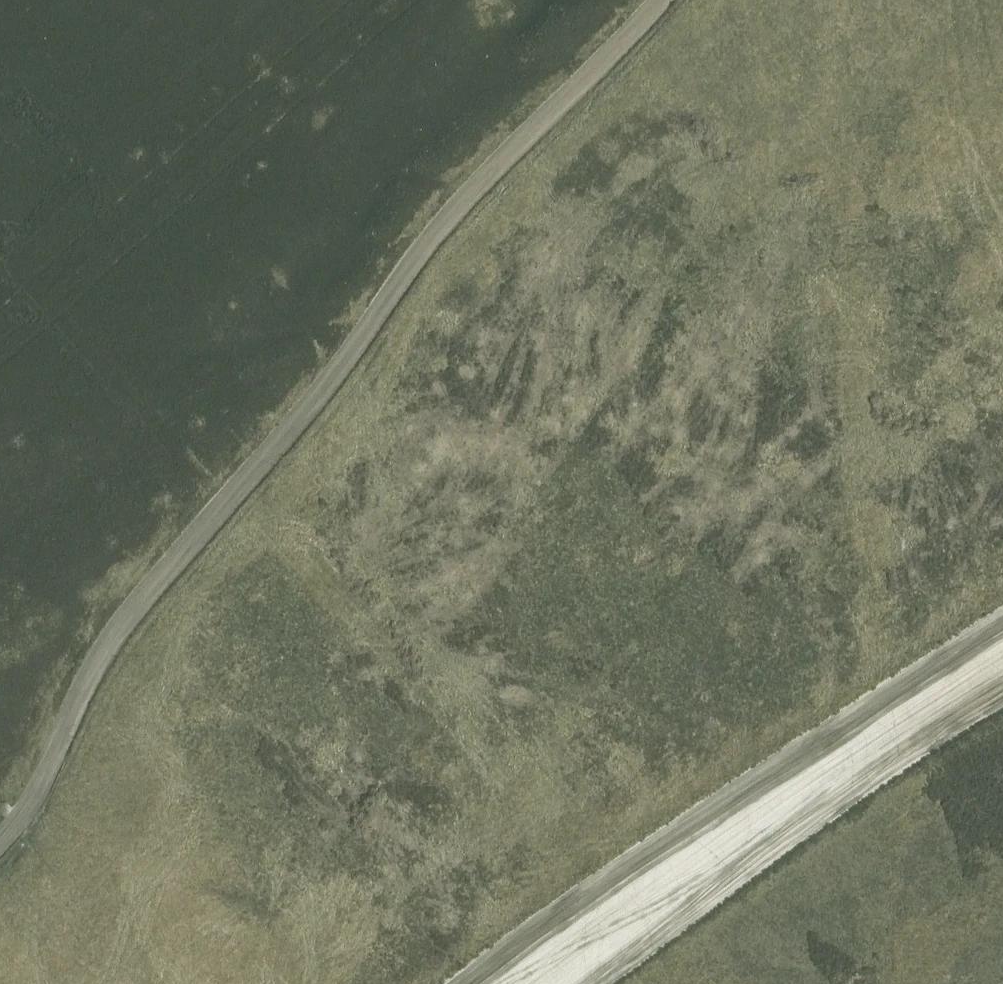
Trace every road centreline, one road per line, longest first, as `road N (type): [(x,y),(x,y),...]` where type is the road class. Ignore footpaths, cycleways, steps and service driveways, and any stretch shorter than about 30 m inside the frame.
road 1 (track): [(0,829),(86,683),(183,557),(414,274),(656,0)]

